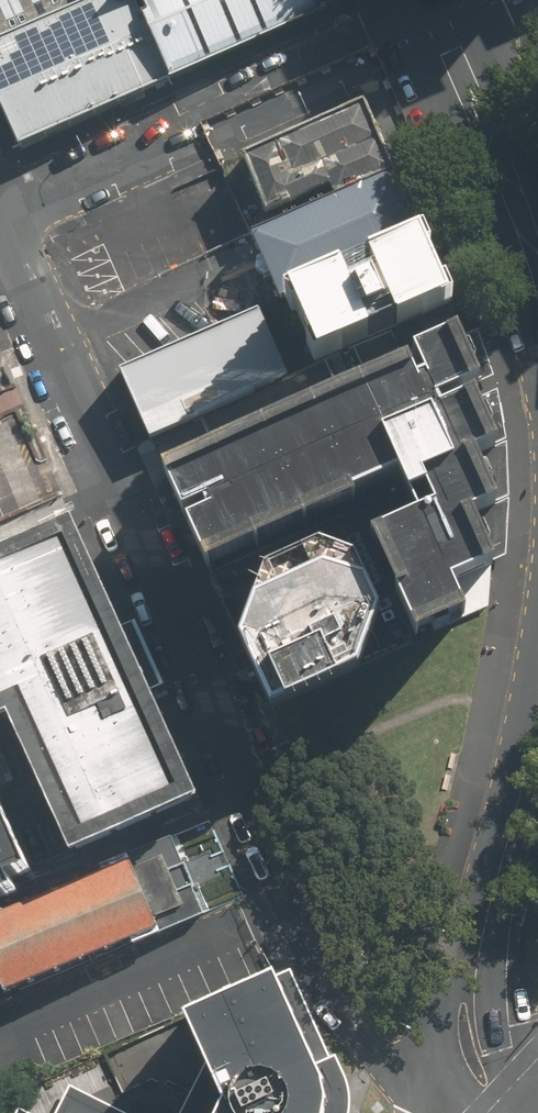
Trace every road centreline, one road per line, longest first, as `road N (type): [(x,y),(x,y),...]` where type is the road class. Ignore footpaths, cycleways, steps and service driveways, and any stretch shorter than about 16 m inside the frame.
road 1 (residential): [(0,229),(335,978)]
road 2 (unknown): [(187,130),(473,4)]
road 3 (tertiary): [(473,4),(509,86),(519,204),(537,259)]
road 4 (residential): [(0,214),(187,130)]
road 5 (tertiary): [(494,889),(505,1016),(522,1063),(537,1081)]
road 6 (tertiary): [(435,1061),(452,978),(494,889)]
road 7 (tertiary): [(537,728),(494,889)]
road 8 (residential): [(435,1061),(360,1019),(335,978)]

